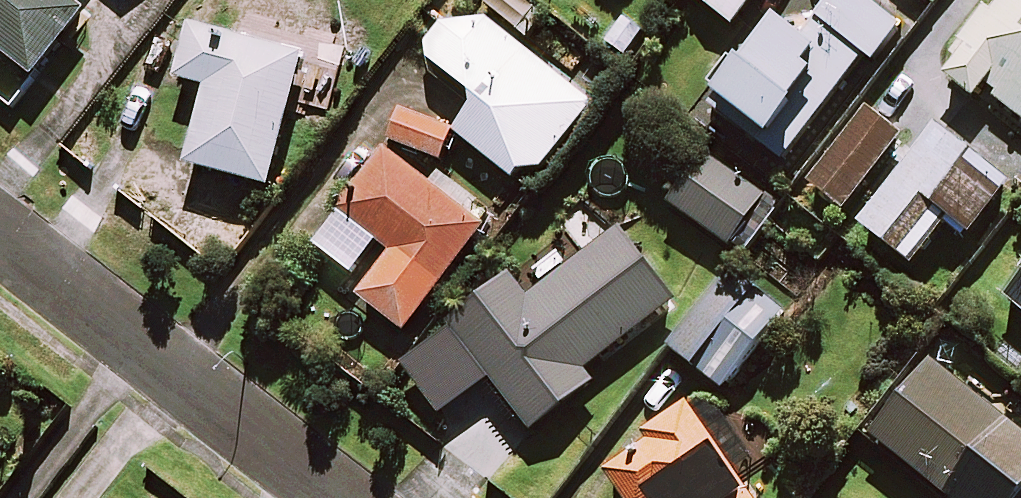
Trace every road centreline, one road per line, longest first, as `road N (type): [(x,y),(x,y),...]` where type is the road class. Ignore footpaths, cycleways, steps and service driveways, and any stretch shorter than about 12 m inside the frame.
road 1 (residential): [(0,238),(333,497)]

